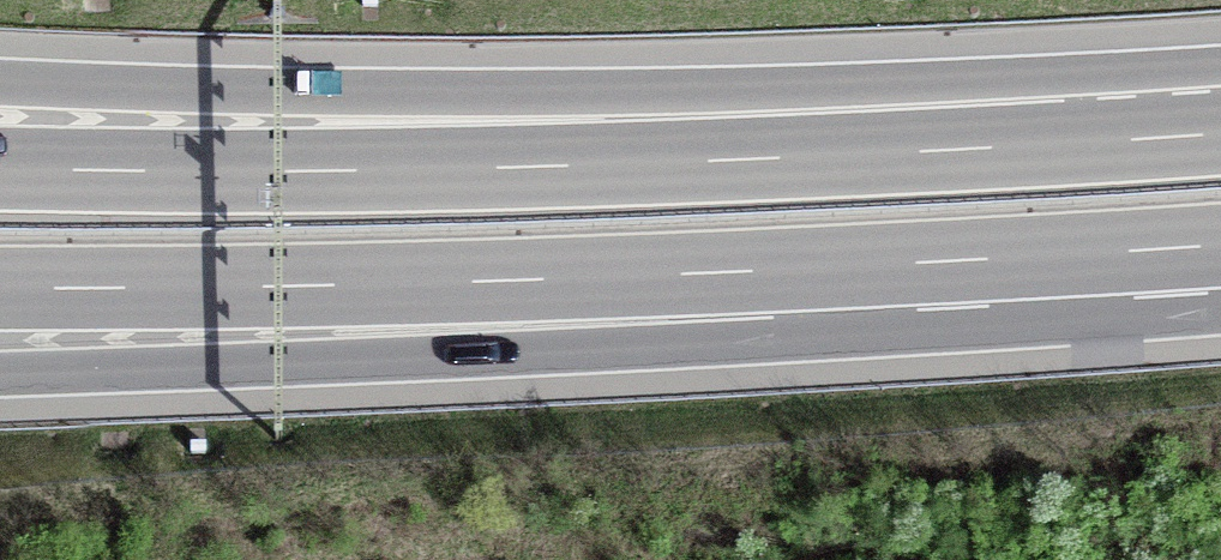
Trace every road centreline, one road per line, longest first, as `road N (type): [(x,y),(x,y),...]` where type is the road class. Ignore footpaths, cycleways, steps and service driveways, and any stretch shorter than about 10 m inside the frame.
road 1 (motorway): [(0,370),(245,360),(775,317),(1220,262)]
road 2 (motorway): [(0,288),(600,280),(1220,243)]
road 3 (motorway): [(1176,137),(0,84)]
road 4 (motorway): [(1176,137),(708,161),(0,168)]

